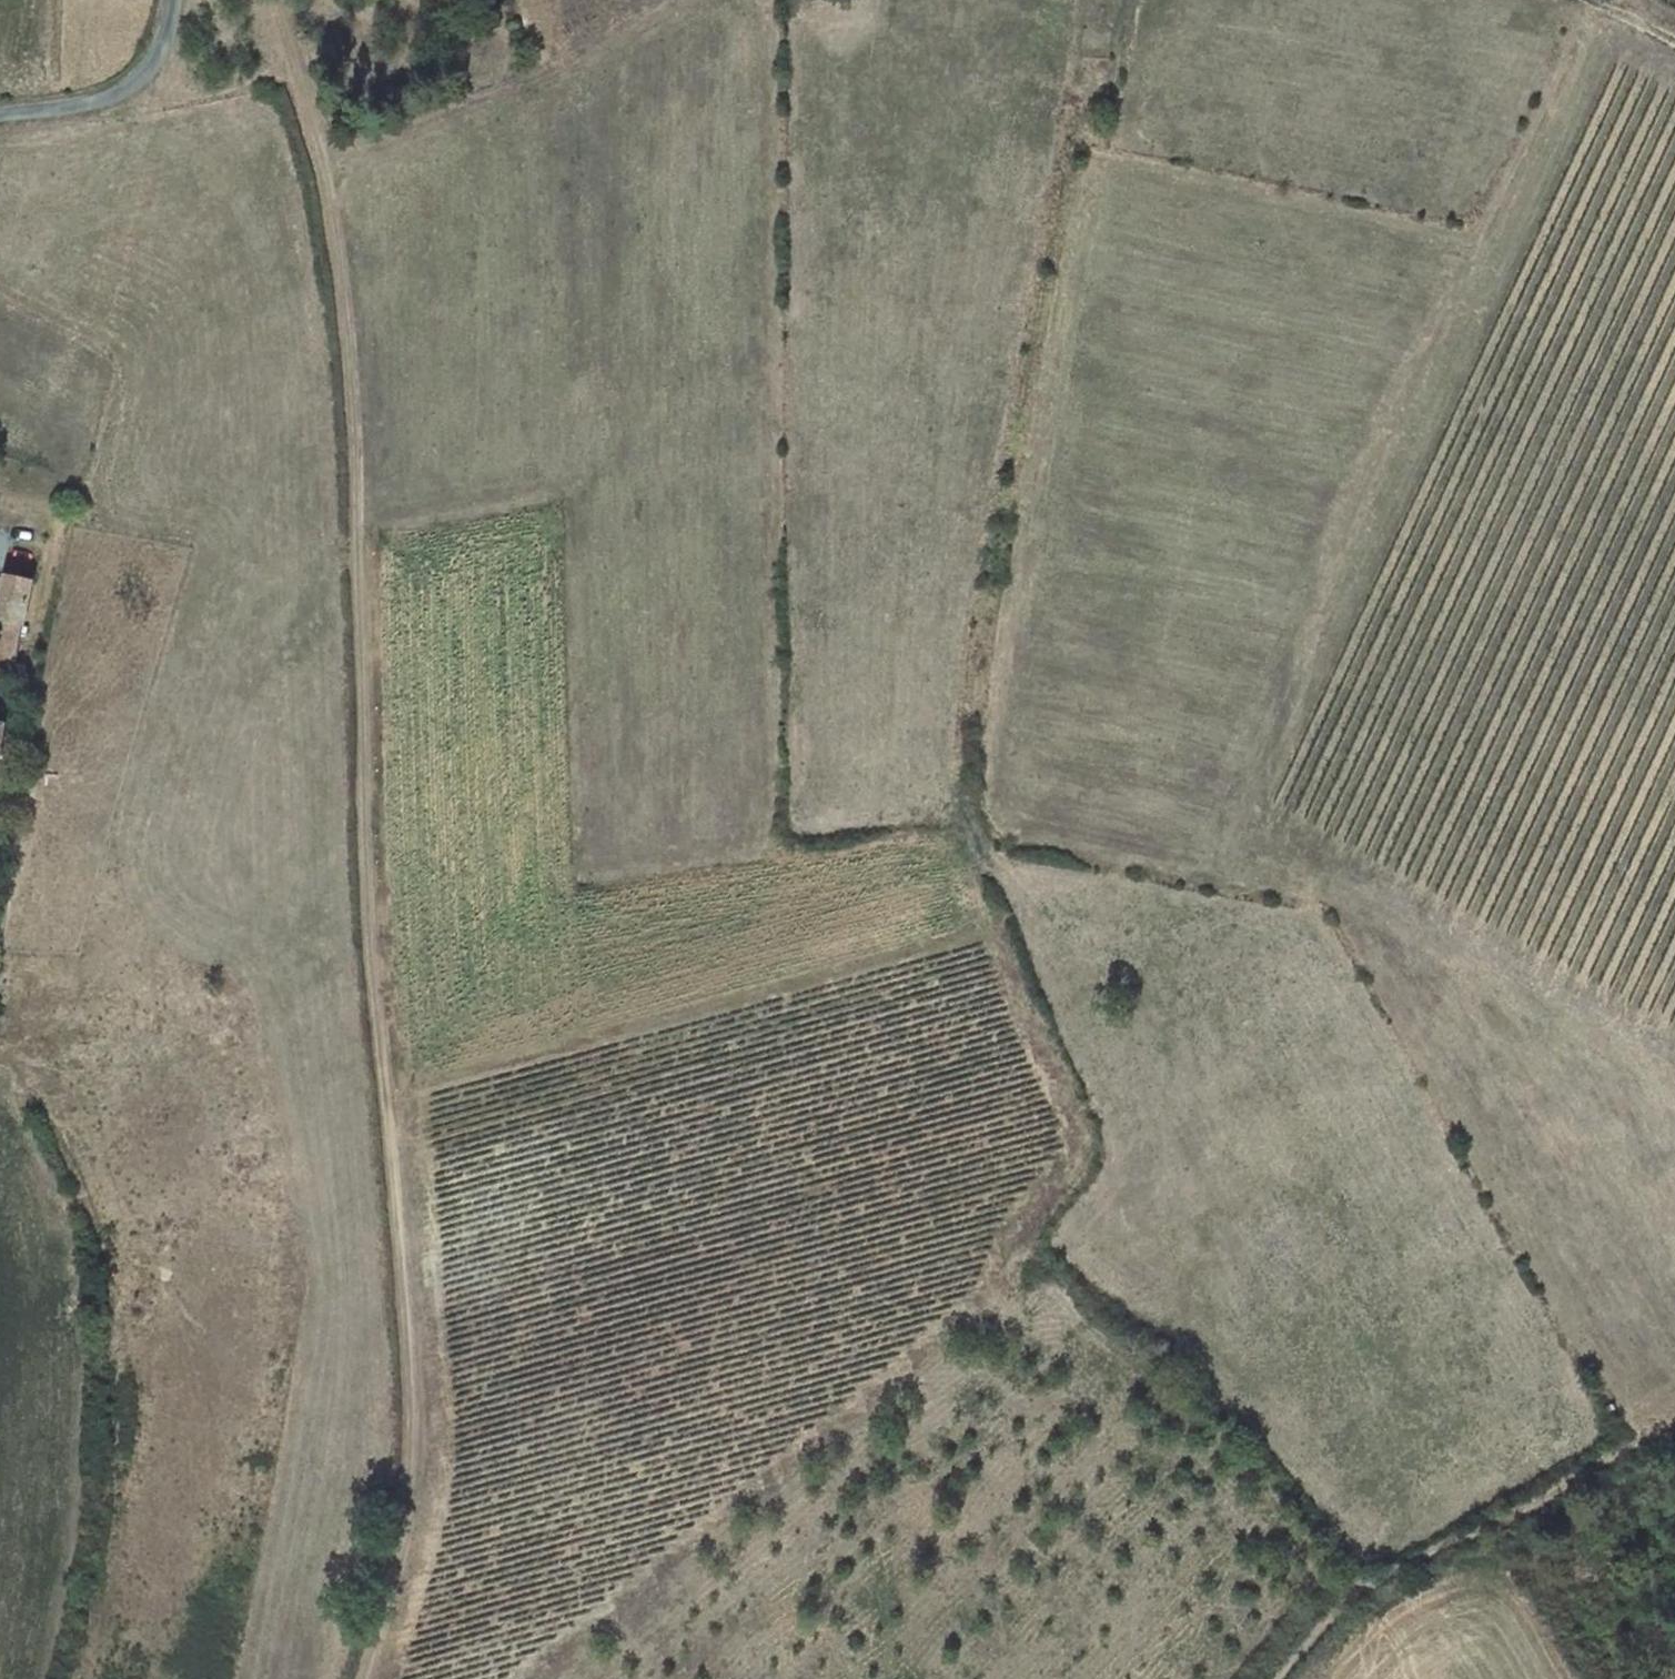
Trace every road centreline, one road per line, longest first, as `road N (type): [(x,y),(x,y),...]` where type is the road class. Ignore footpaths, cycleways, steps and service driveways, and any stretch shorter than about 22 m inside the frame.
road 1 (track): [(279,0),(320,185),(343,390),(409,1290),(413,1474),(364,1678)]
road 2 (unclassified): [(171,0),(149,71),(128,90),(0,112)]

